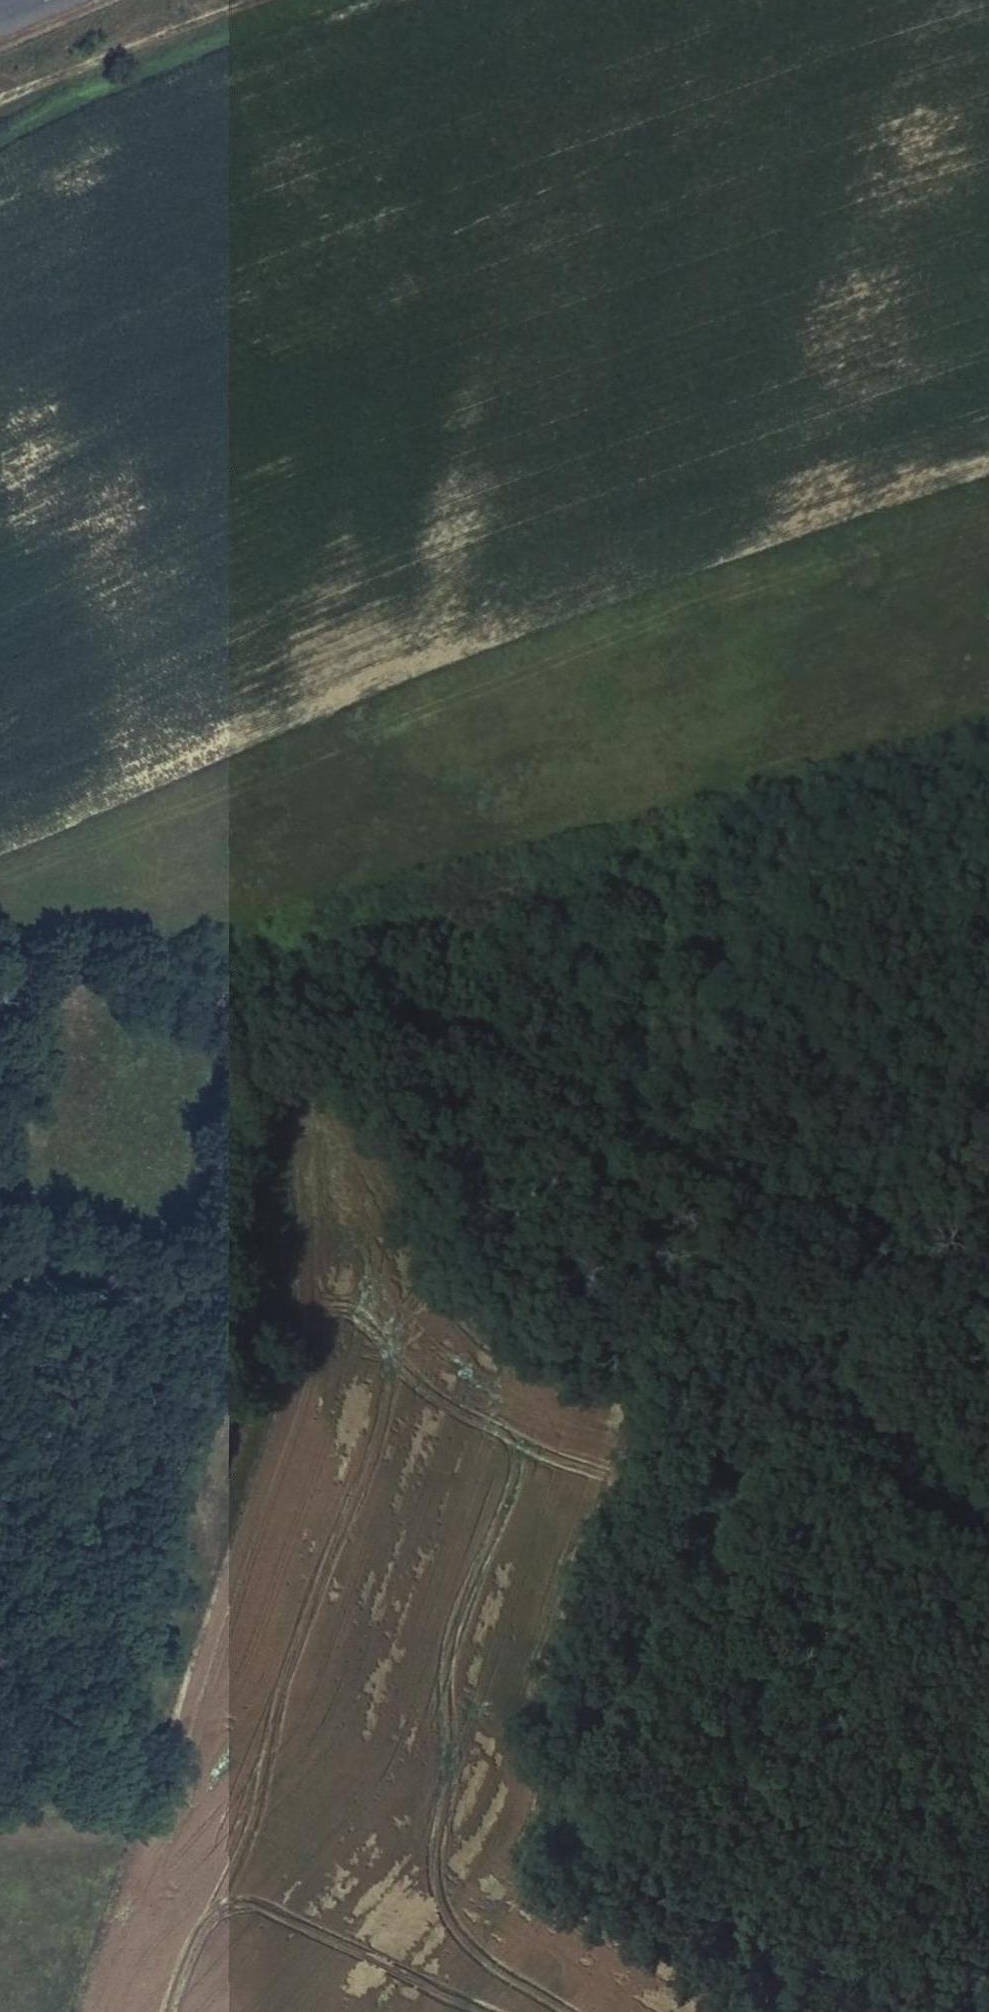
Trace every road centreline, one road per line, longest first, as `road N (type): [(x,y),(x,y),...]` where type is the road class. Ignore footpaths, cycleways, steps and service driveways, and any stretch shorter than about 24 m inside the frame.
road 1 (track): [(0,100),(252,0)]

